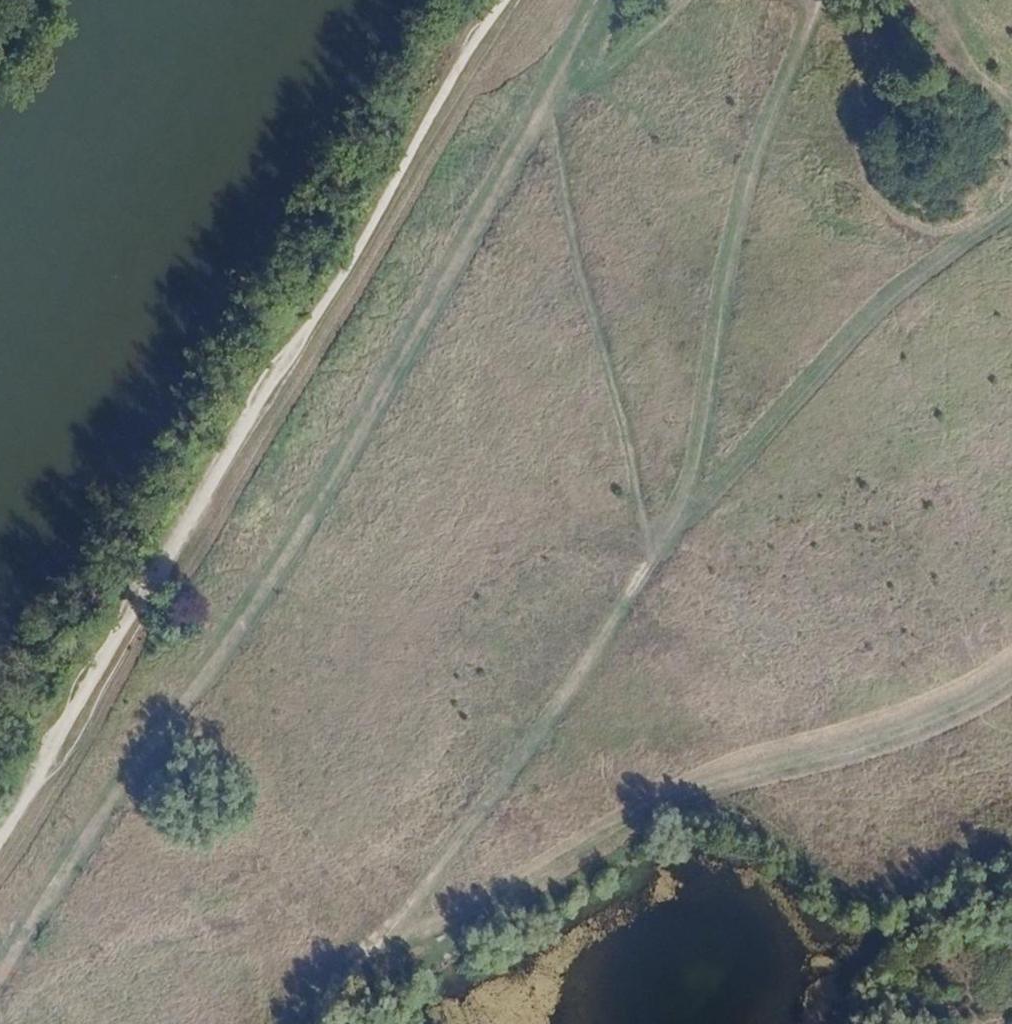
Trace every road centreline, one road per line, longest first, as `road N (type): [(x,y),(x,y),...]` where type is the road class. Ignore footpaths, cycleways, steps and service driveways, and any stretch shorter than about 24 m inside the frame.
road 1 (track): [(0,832),(502,0)]

